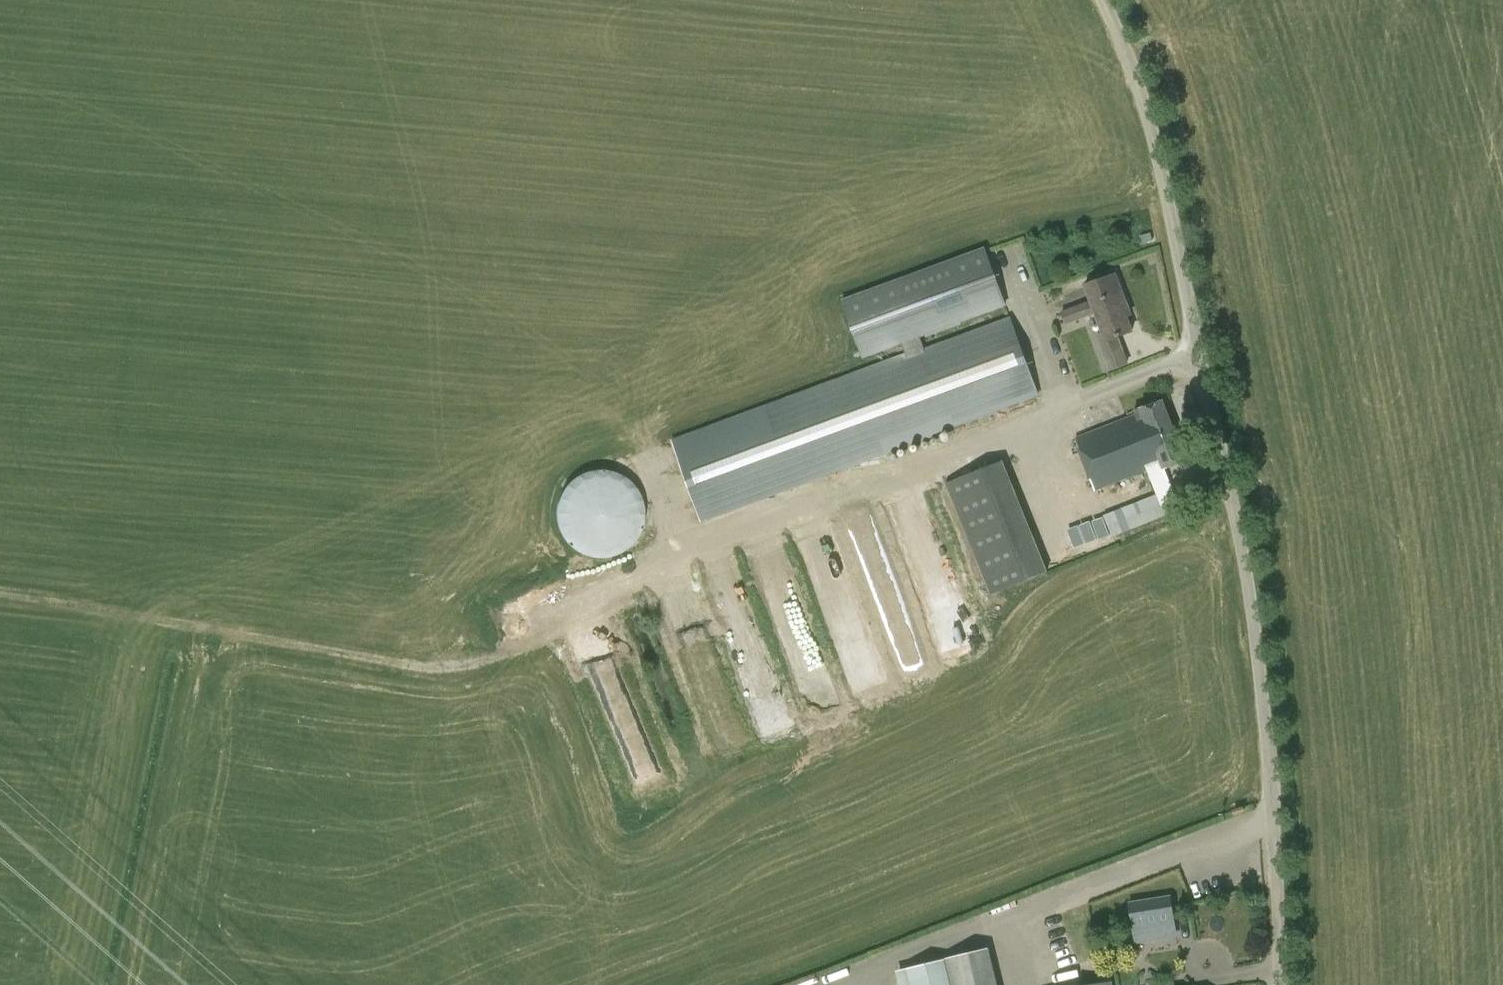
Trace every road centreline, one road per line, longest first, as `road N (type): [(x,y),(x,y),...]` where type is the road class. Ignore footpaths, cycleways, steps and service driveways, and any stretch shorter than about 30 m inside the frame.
road 1 (unclassified): [(1289,984),(1261,604),(1167,169),(1147,98),(1100,0)]

